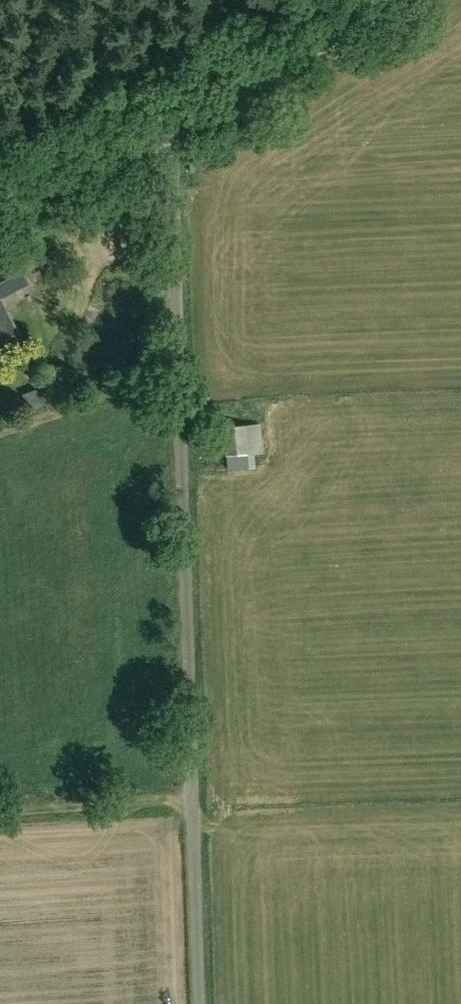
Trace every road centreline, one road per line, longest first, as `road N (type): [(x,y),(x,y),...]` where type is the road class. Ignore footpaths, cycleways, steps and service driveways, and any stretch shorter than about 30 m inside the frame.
road 1 (unclassified): [(200,1003),(171,127)]
road 2 (unclassified): [(171,127),(399,0)]
road 3 (unclassified): [(0,227),(171,127)]
road 4 (track): [(0,809),(193,793)]

